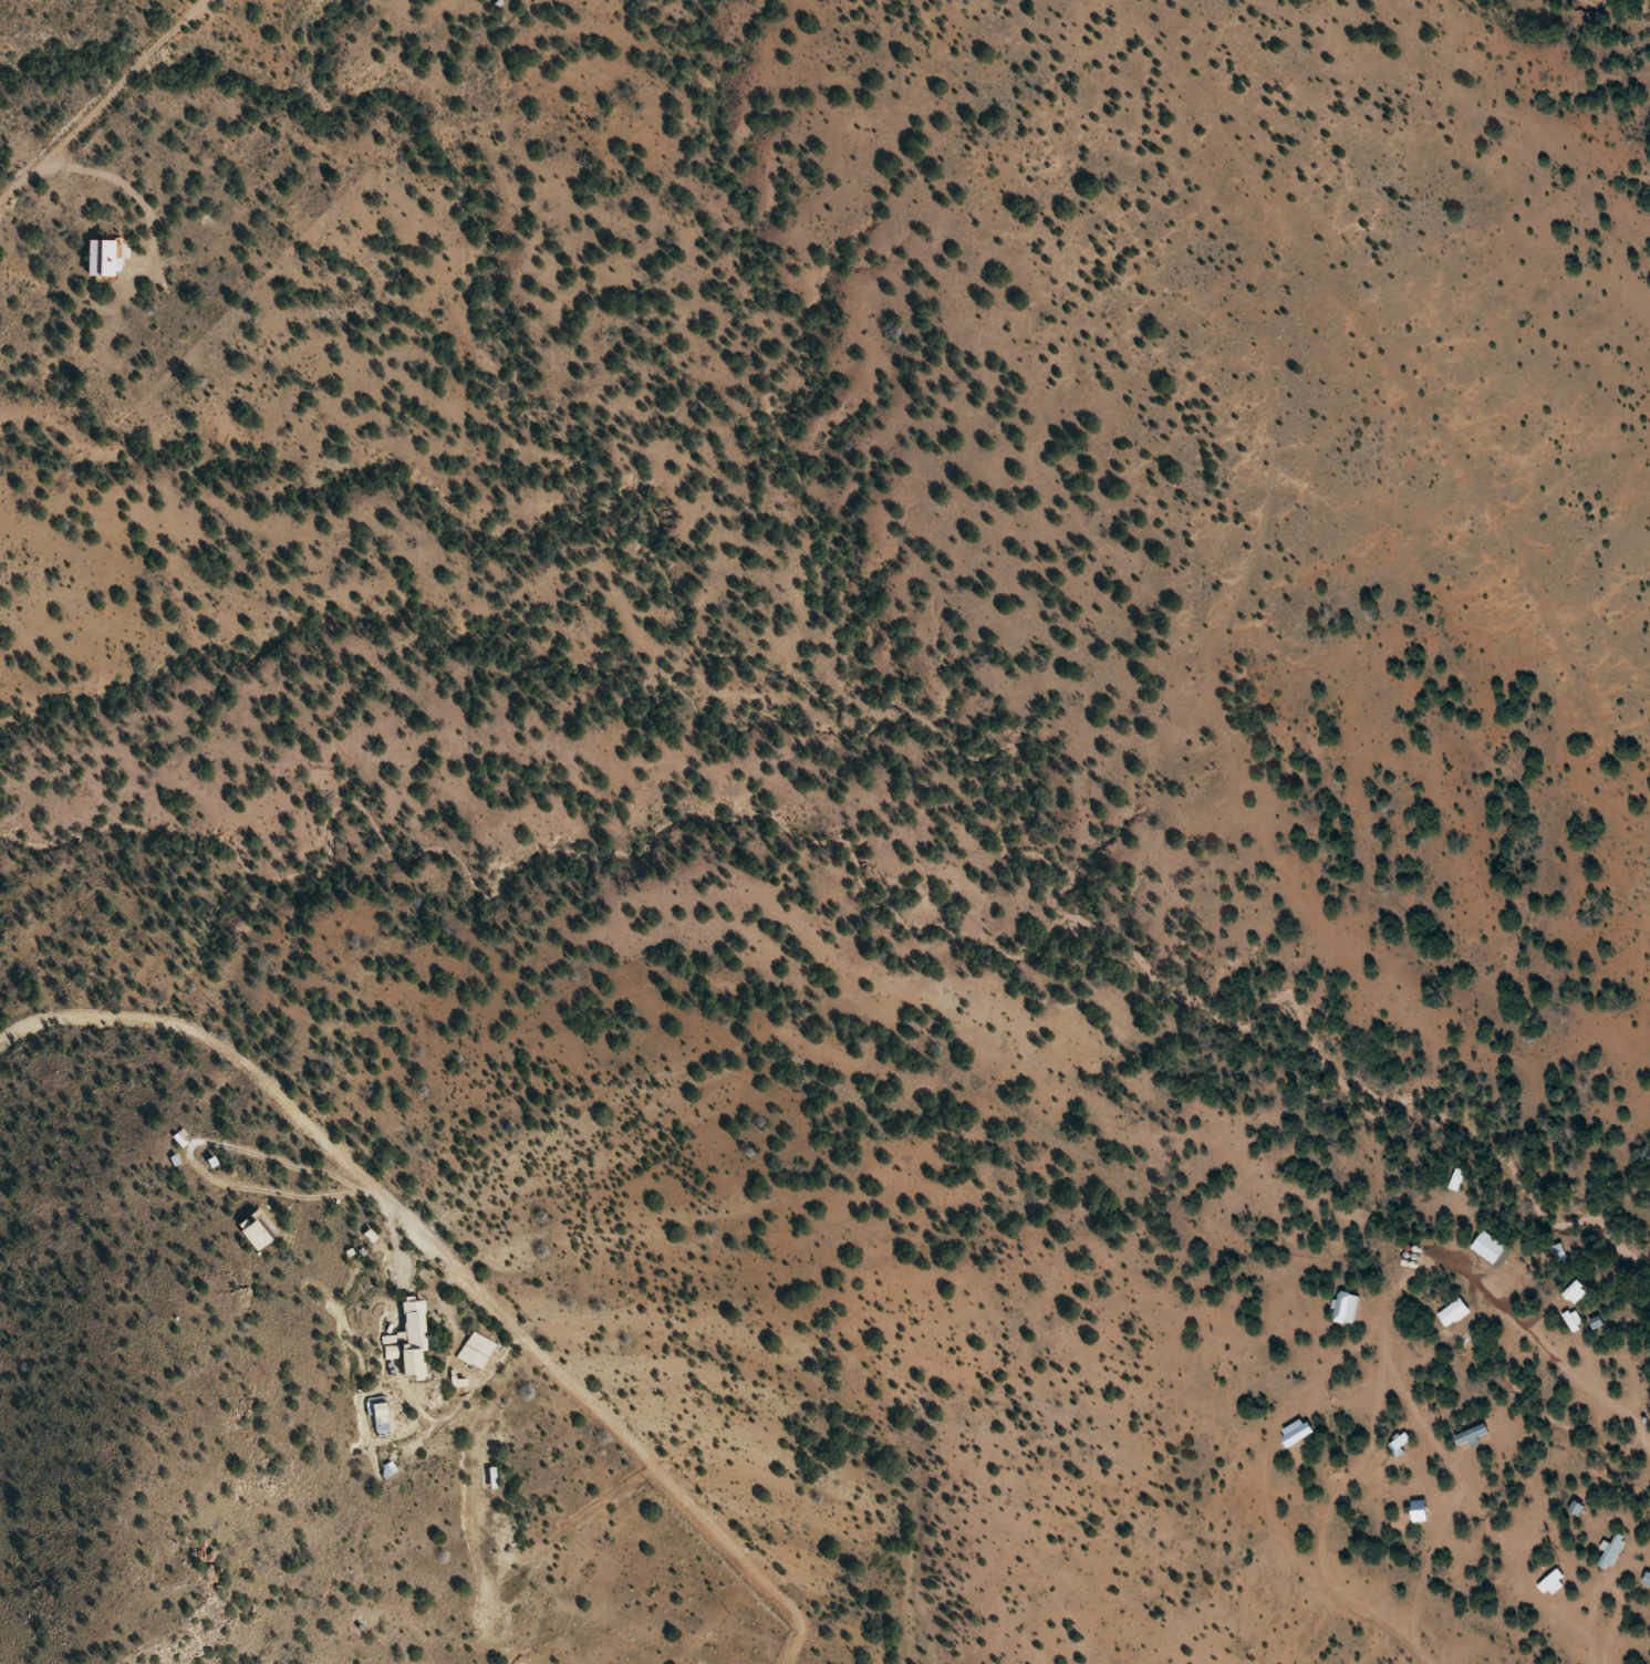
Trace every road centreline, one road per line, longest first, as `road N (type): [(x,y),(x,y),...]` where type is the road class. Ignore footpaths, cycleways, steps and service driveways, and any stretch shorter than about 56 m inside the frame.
road 1 (residential): [(797,1663),(803,1623),(781,1582),(540,1332),(216,1036),(128,1018),(0,1029)]
road 2 (residential): [(1146,0),(1388,339),(1556,646),(1595,690),(1649,894)]
road 3 (residential): [(0,207),(204,0)]
road 4 (track): [(1449,1269),(1507,1289),(1649,1413)]

